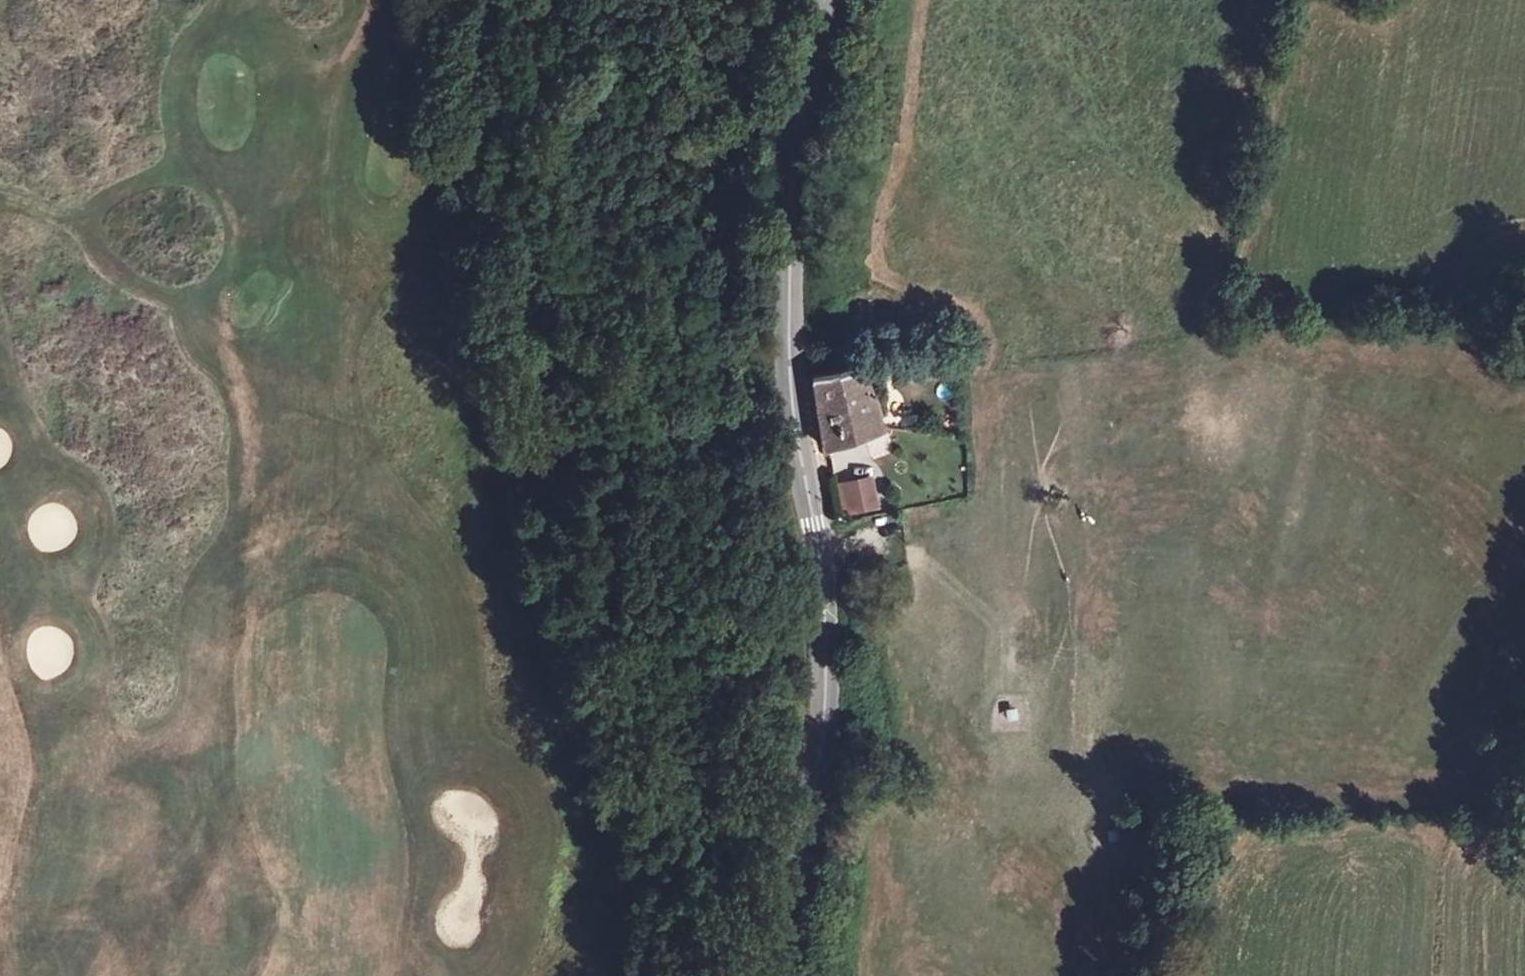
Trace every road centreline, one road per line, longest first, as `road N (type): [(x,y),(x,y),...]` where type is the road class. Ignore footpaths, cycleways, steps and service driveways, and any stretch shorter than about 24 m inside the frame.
road 1 (tertiary): [(826,0),(790,148),(788,388),(823,638),(815,763),(767,975)]

